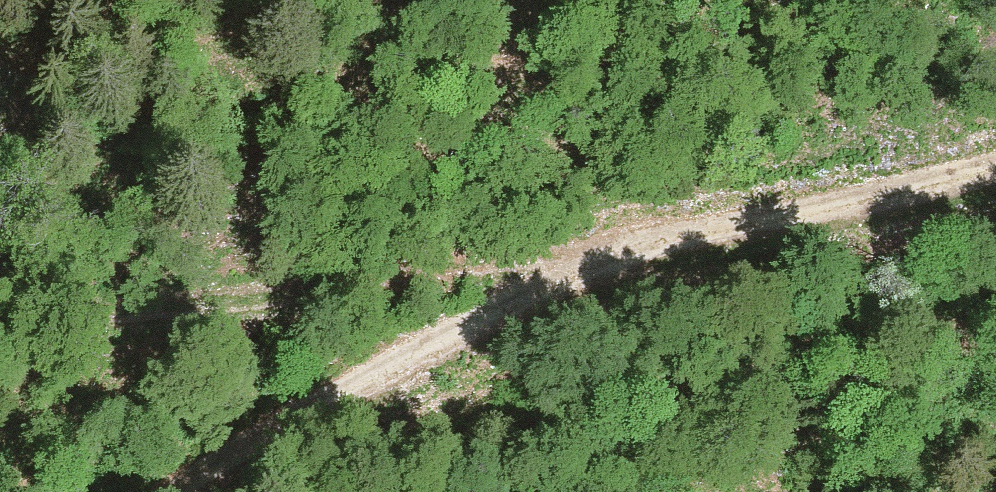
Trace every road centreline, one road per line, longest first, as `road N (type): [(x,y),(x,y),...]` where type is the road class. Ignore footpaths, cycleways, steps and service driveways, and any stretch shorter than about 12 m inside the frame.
road 1 (track): [(0,332),(492,251),(995,341)]
road 2 (track): [(181,491),(423,347),(593,266),(725,226),(995,167)]

